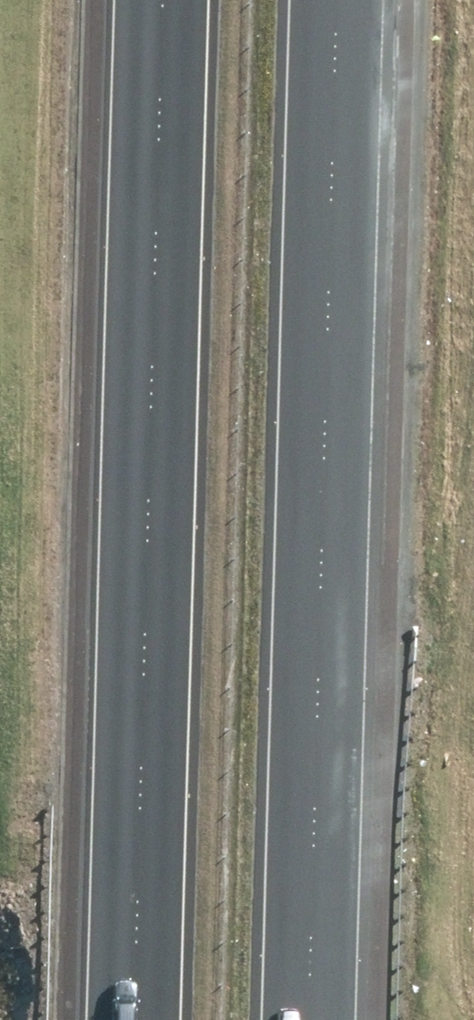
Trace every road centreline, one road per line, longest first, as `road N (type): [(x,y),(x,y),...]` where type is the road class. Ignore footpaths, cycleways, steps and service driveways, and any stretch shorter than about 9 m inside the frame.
road 1 (motorway): [(124,1019),(154,0)]
road 2 (motorway): [(347,0),(321,1019)]

